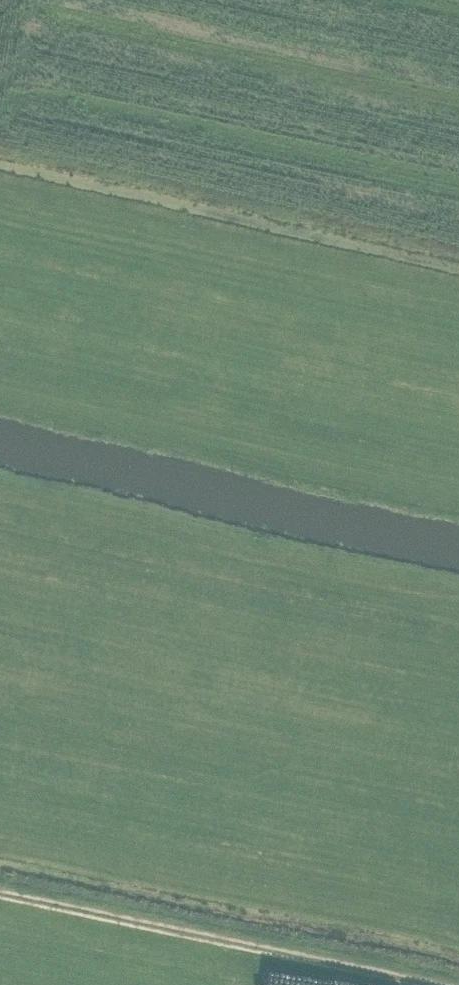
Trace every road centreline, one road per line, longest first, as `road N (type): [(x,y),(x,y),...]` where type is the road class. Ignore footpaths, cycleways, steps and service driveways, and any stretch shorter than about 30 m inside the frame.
road 1 (track): [(458,984),(0,885)]

